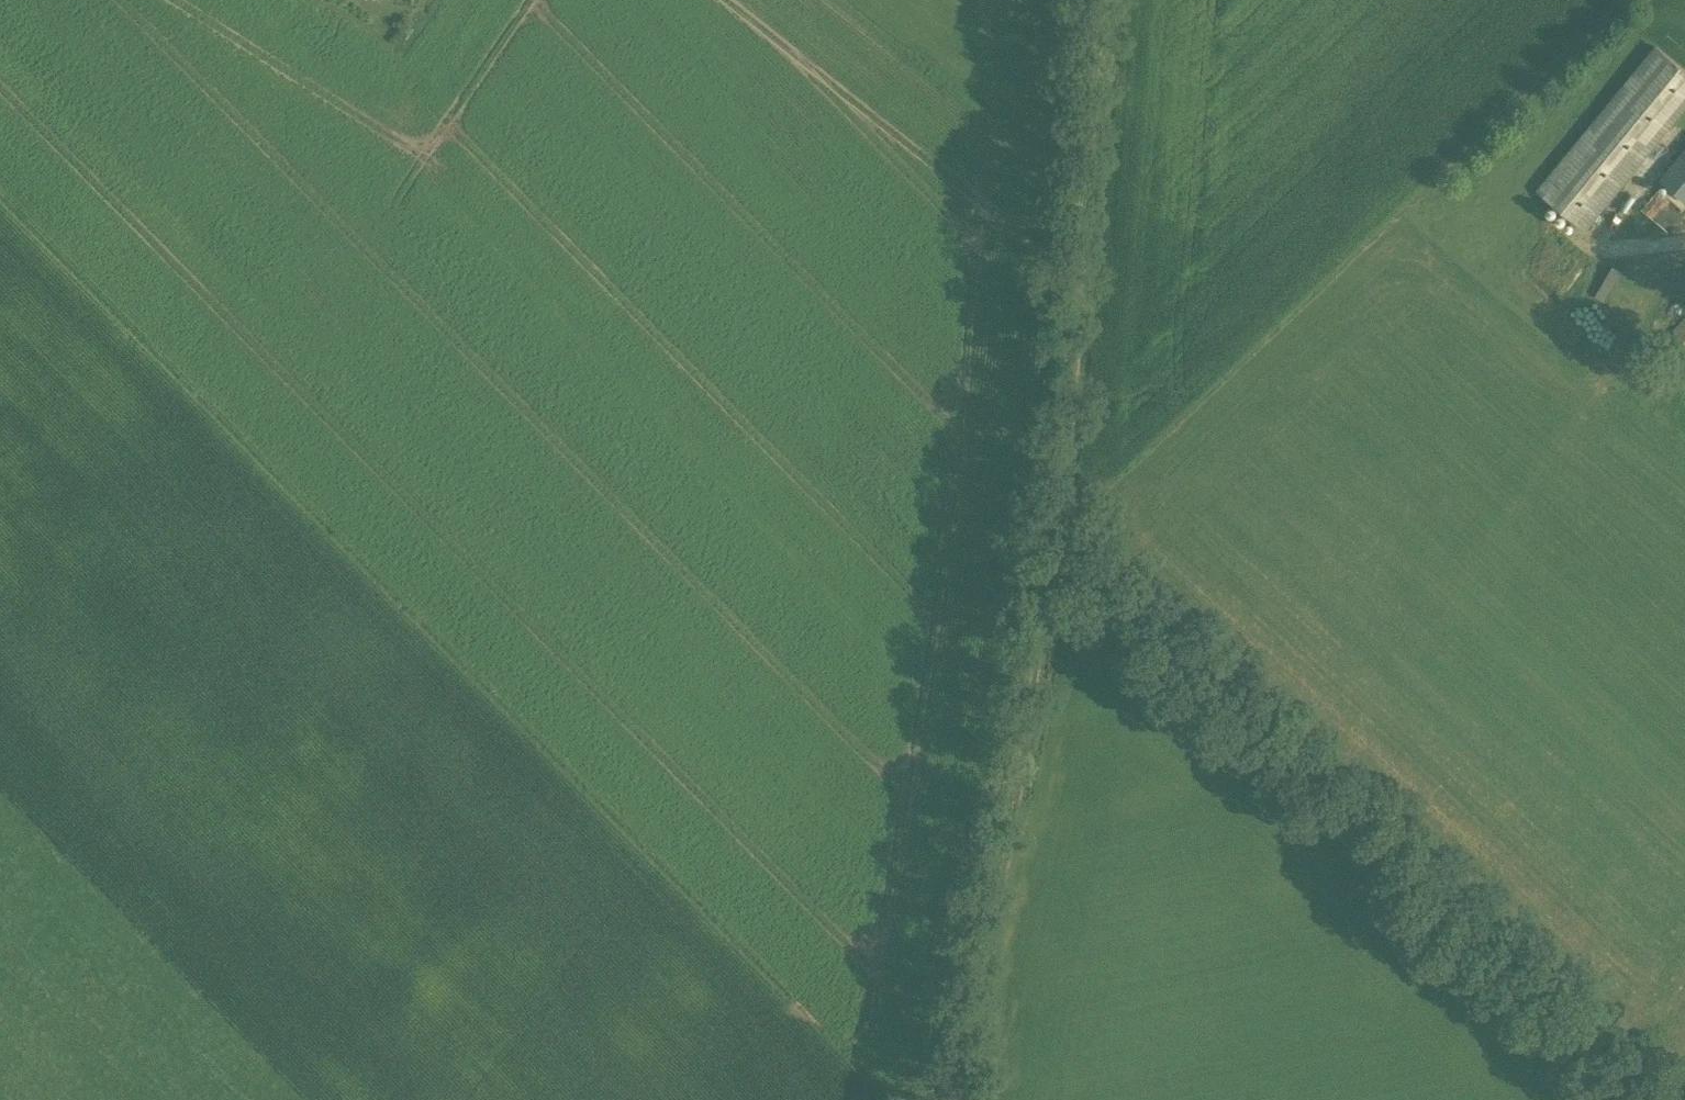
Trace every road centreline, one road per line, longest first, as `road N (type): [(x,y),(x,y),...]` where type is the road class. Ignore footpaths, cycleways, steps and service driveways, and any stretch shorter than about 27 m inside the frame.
road 1 (track): [(1044,541),(1078,552),(1663,1099)]
road 2 (track): [(949,1099),(1044,541)]
road 3 (track): [(1044,541),(1099,0)]

